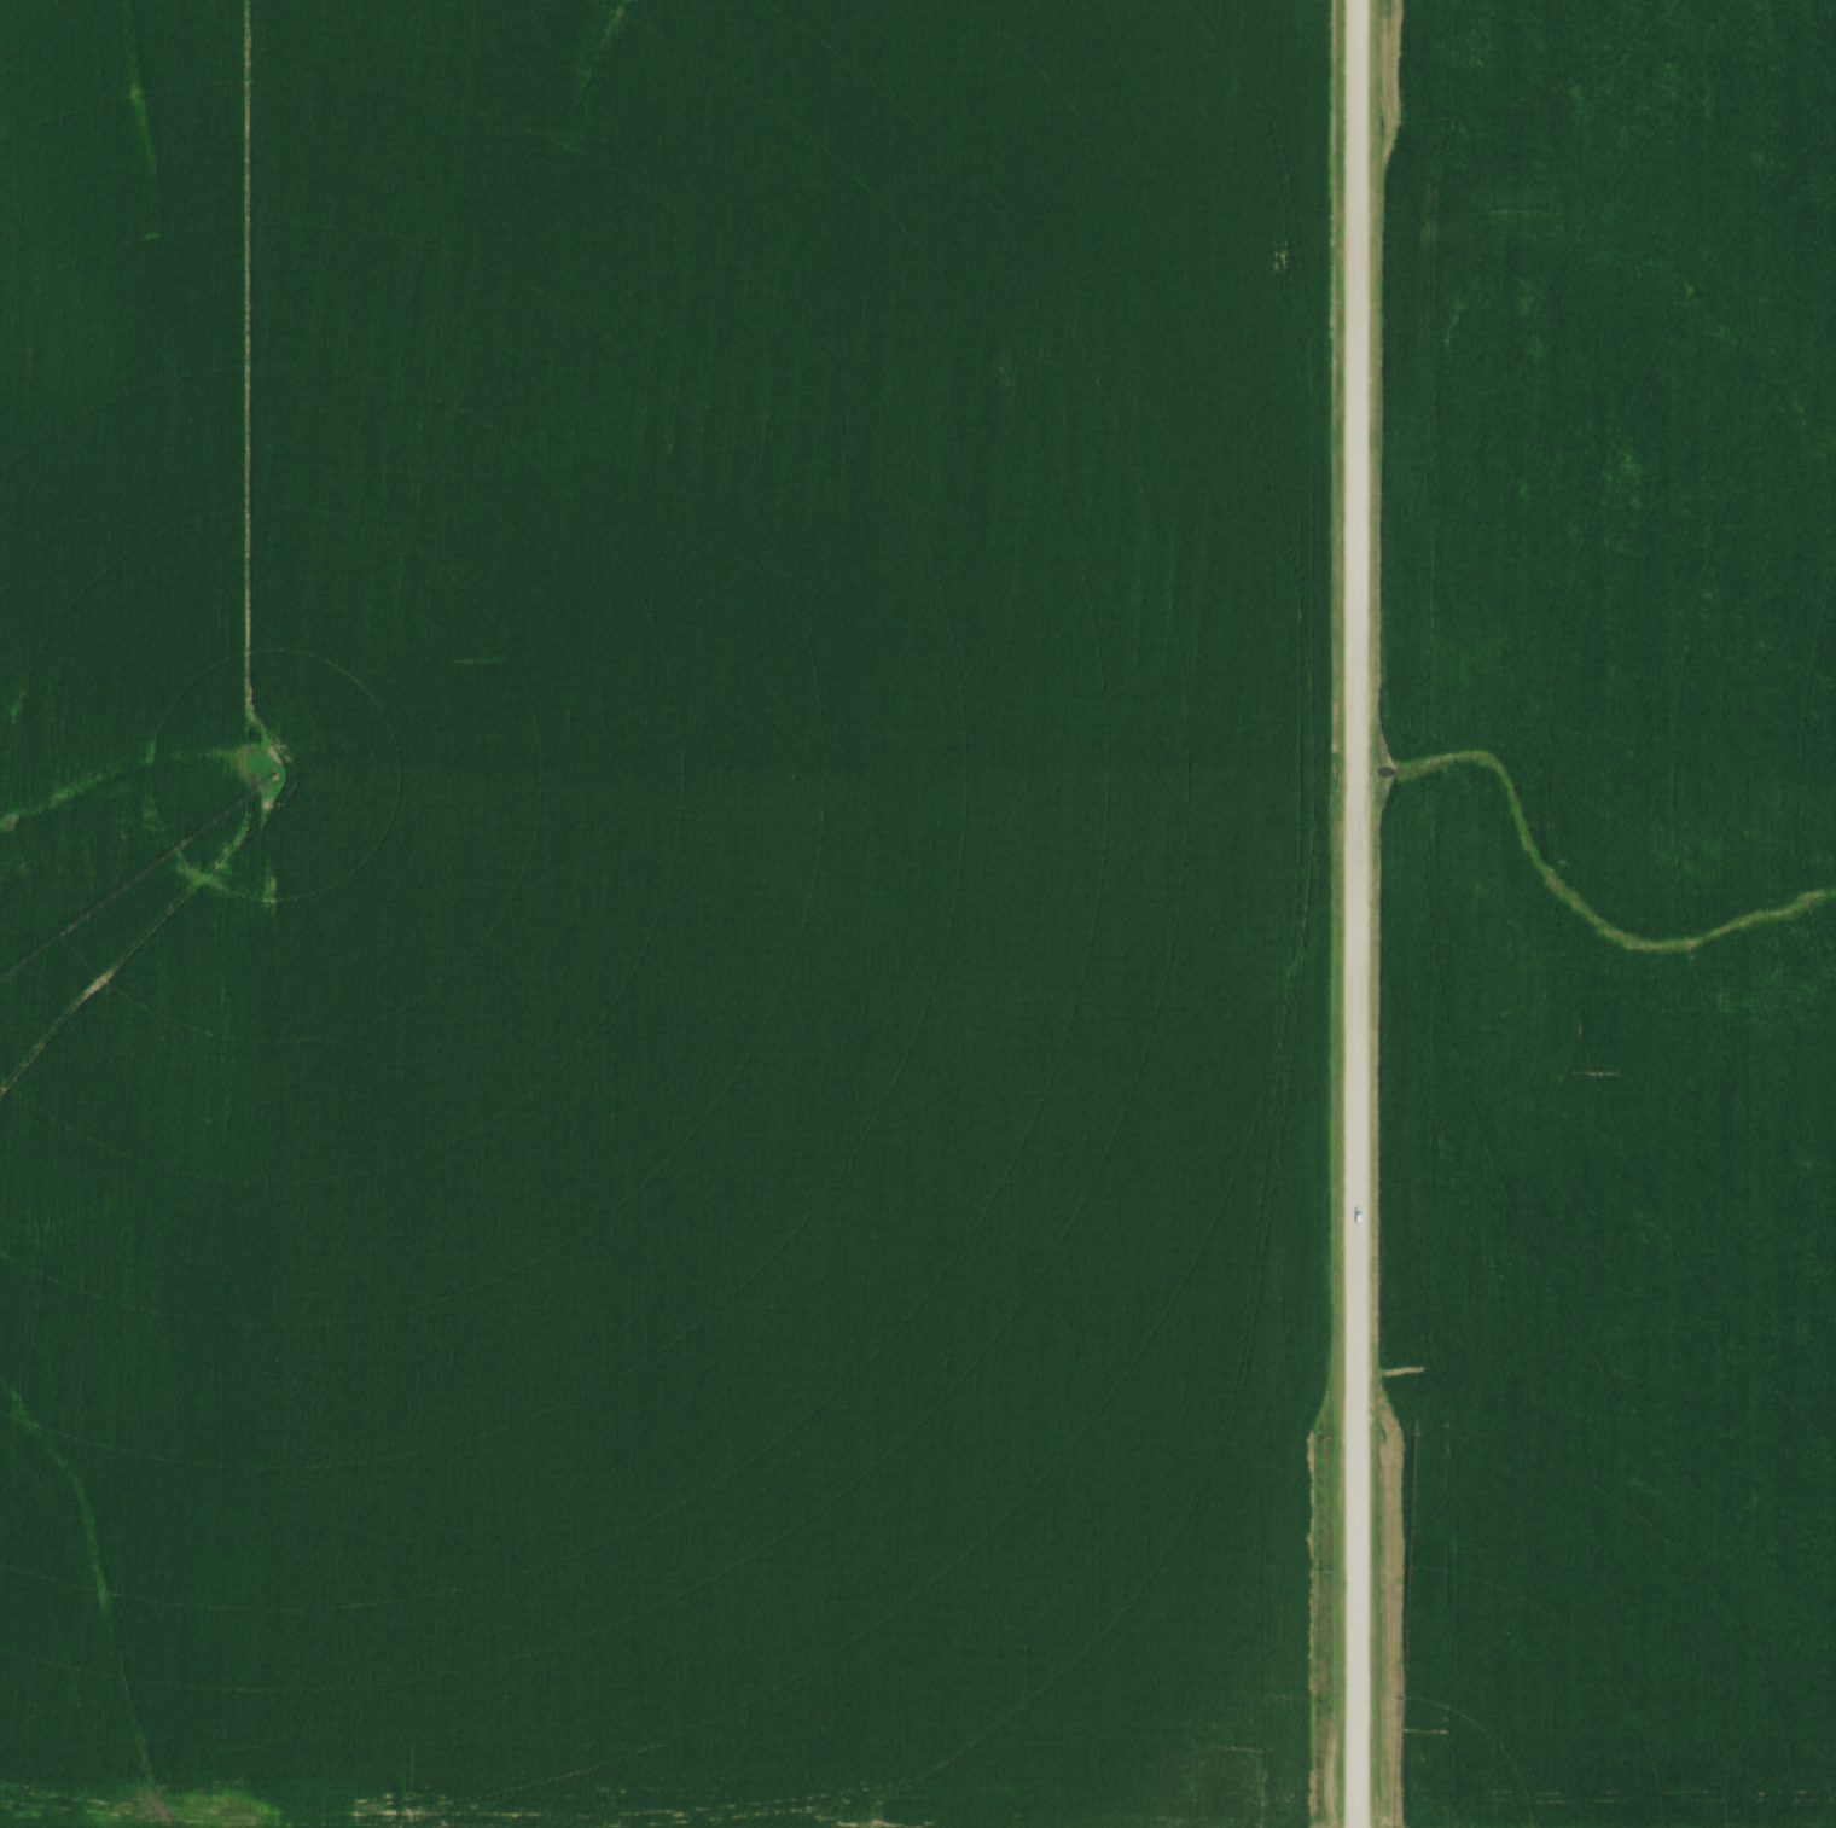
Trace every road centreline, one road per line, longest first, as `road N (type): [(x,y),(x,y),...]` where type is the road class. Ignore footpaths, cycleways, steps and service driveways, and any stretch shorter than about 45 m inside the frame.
road 1 (tertiary): [(1356,1827),(1361,0)]

